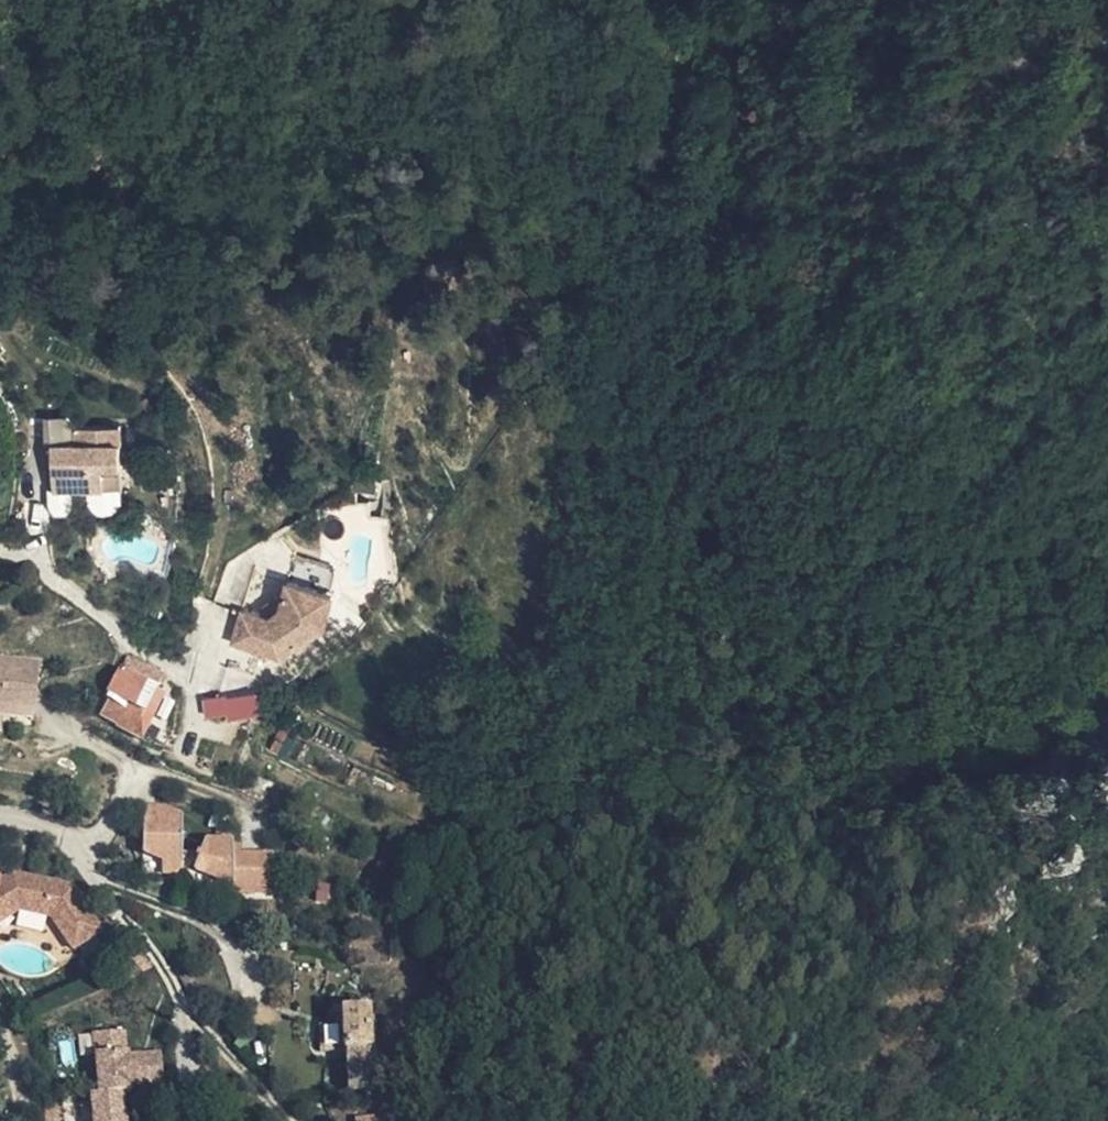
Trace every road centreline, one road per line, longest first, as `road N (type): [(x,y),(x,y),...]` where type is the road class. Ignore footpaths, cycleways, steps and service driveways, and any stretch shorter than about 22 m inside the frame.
road 1 (residential): [(0,819),(67,837),(94,886),(149,944),(187,1009),(293,1120)]
road 2 (residential): [(0,554),(77,594),(137,650),(192,679)]

